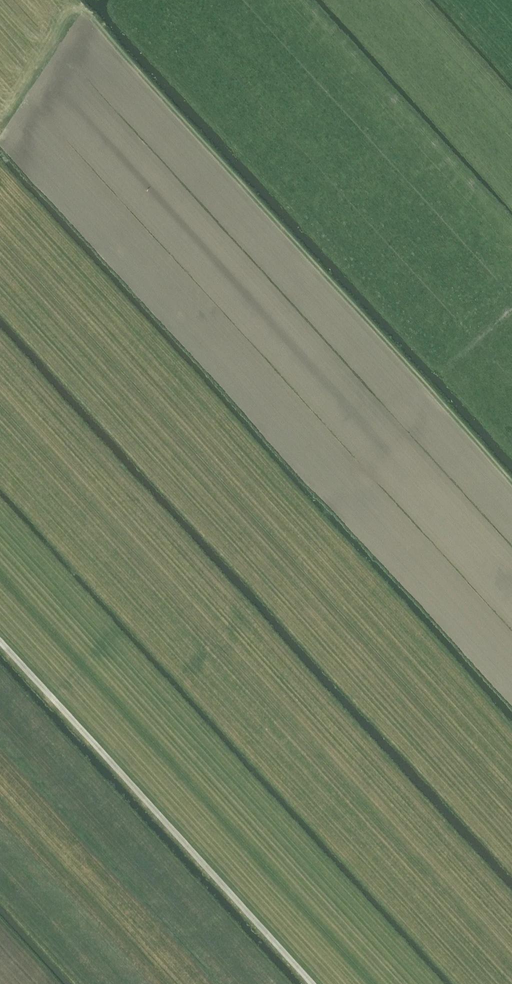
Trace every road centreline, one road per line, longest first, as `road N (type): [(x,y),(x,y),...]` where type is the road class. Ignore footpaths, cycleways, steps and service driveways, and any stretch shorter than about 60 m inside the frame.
road 1 (track): [(311,983),(0,643)]

